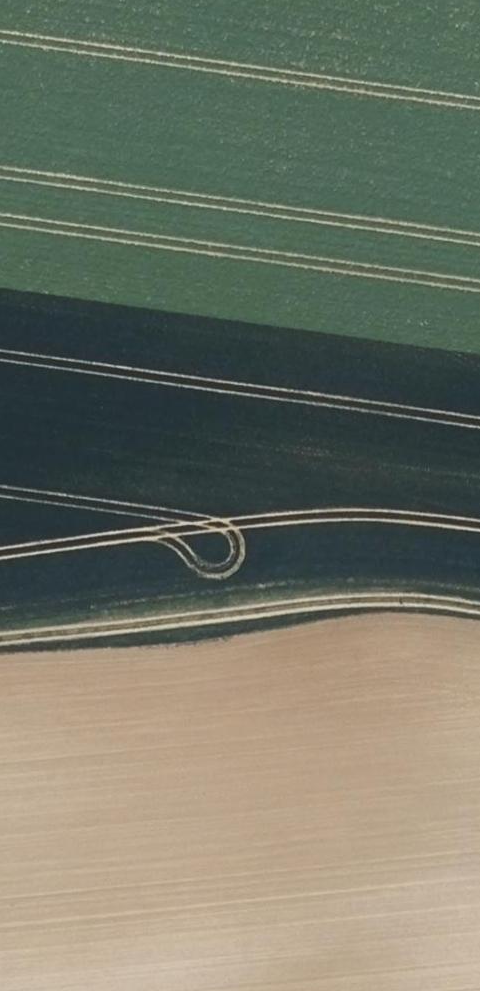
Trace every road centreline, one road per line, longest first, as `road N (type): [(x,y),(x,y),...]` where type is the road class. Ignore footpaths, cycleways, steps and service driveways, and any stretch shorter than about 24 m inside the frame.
road 1 (track): [(479,604),(431,596),(345,601),(0,639)]

